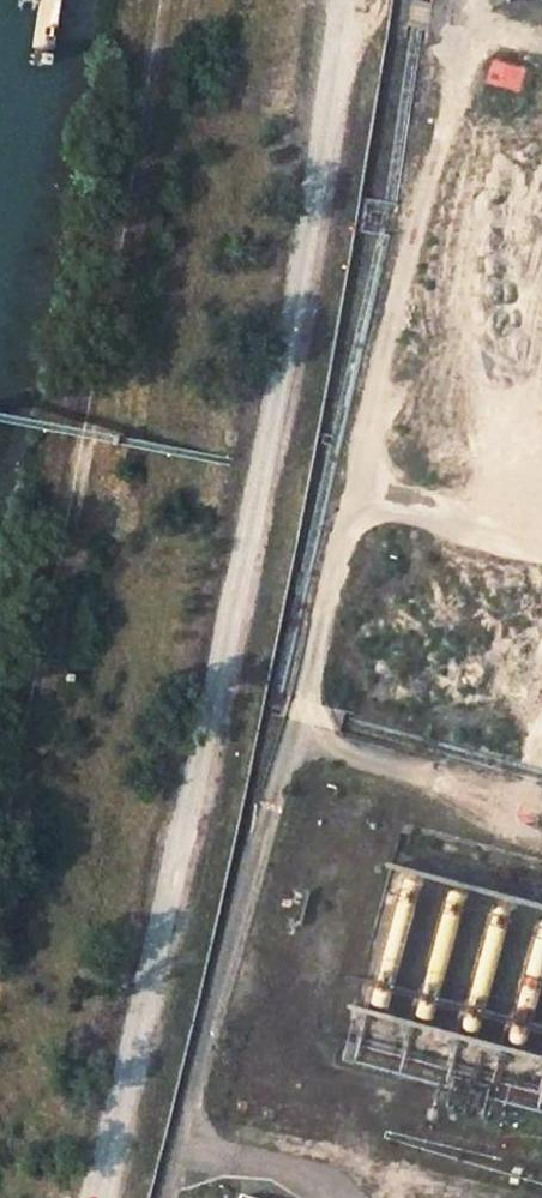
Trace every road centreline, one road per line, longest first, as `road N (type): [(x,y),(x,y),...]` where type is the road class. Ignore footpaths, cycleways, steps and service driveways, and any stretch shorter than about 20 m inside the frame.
road 1 (track): [(82,1197),(255,504),(349,0)]
road 2 (track): [(0,887),(104,382),(167,0)]
road 3 (track): [(410,299),(382,377),(389,408),(379,464),(319,627),(300,726),(357,761),(486,785)]
road 4 (track): [(486,22),(440,144),(410,299),(424,340),(473,373),(541,360)]
road 5 (track): [(379,464),(417,502),(541,543)]

